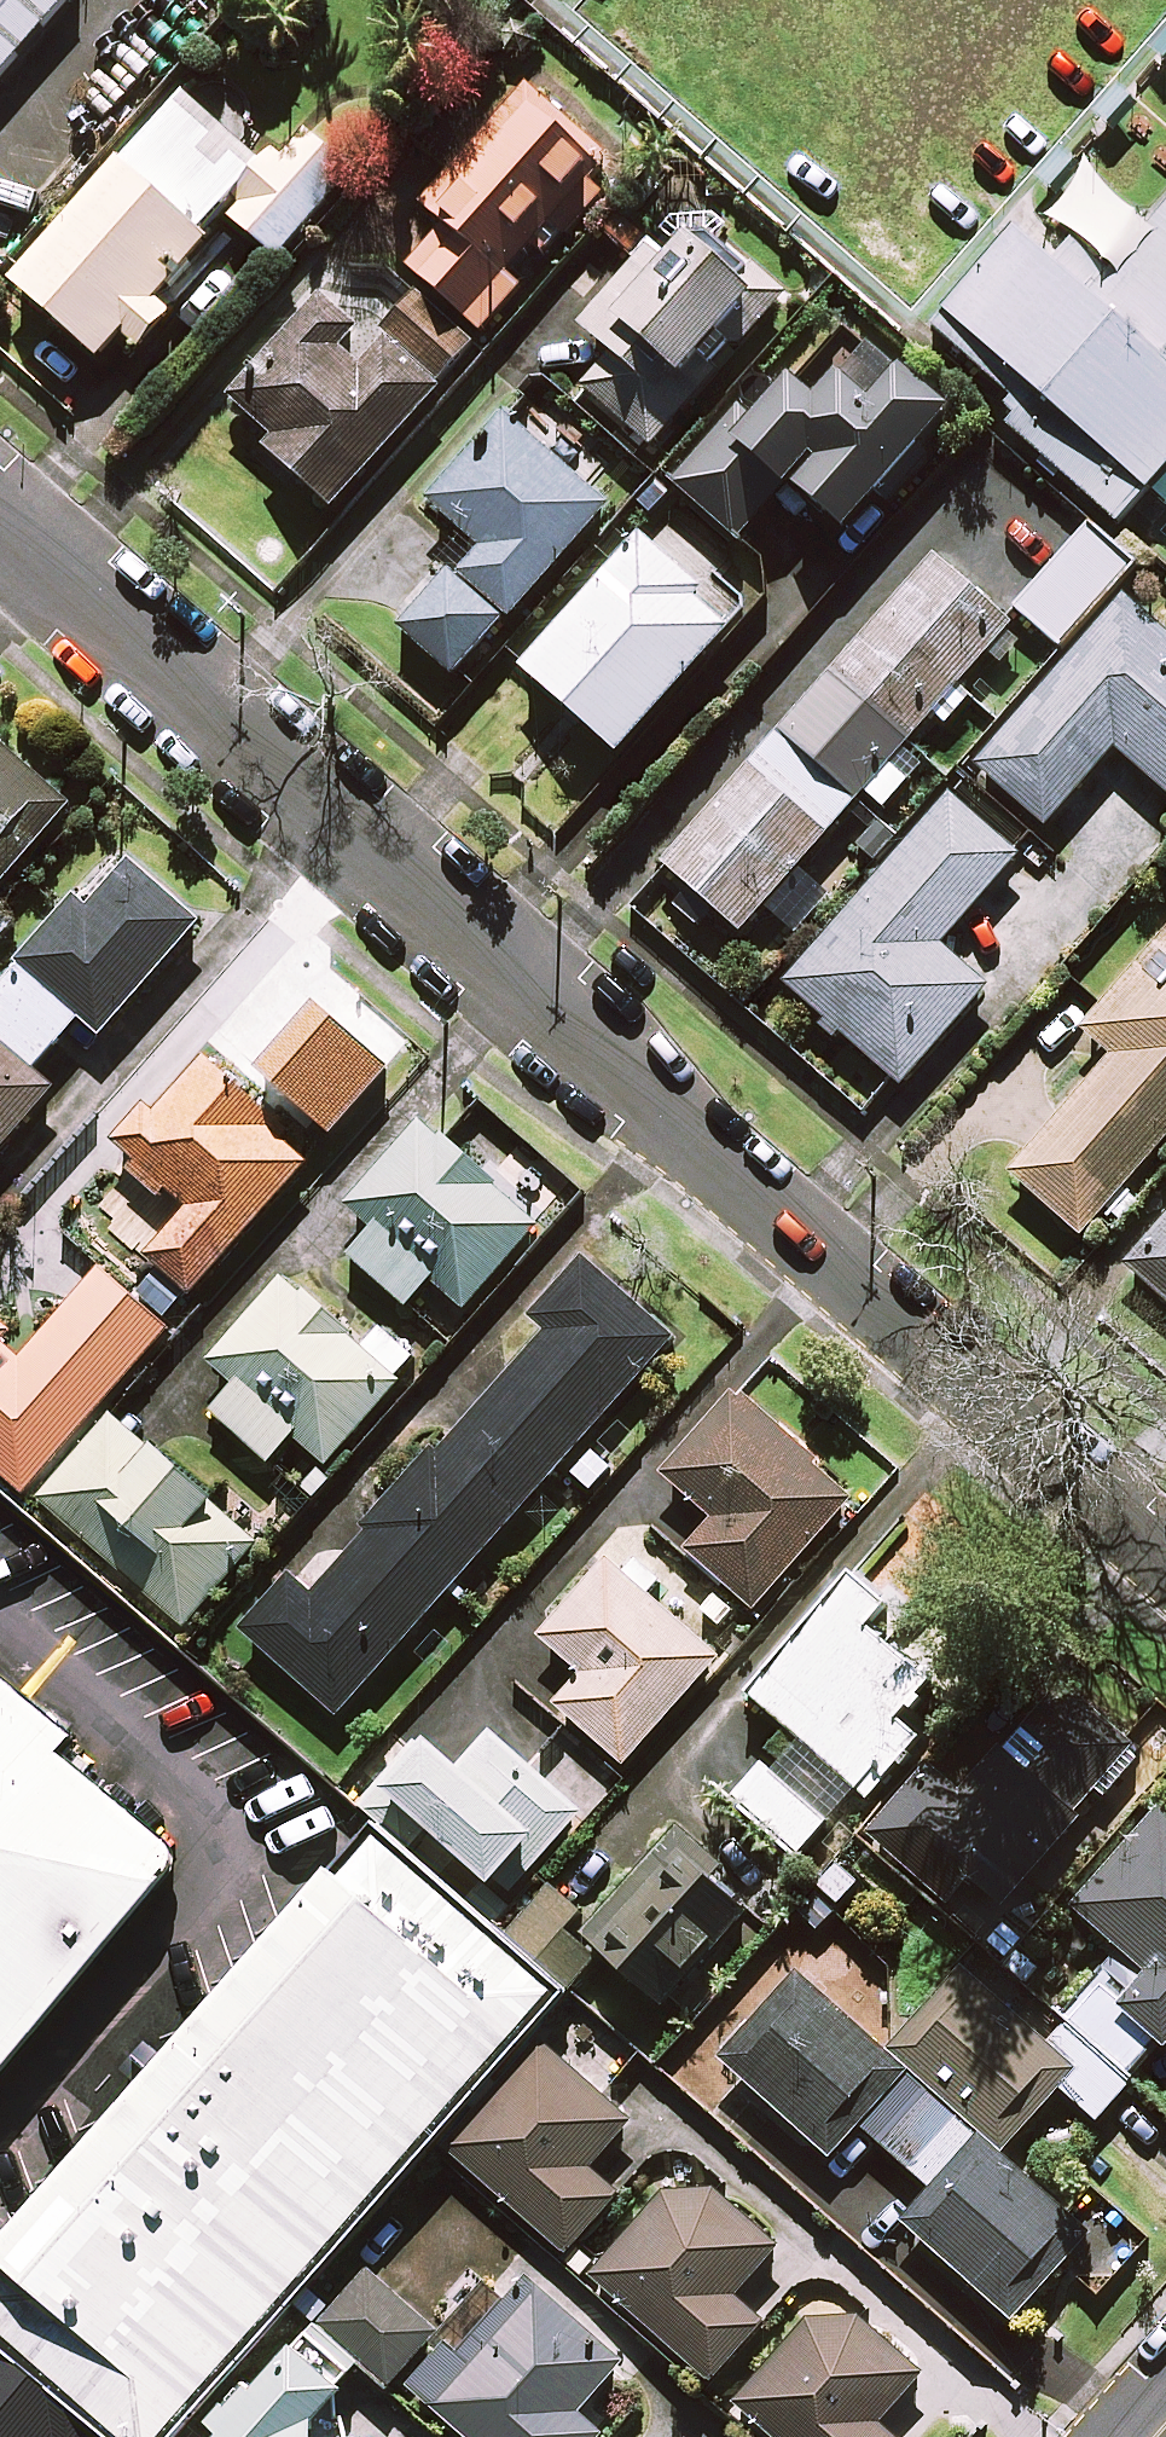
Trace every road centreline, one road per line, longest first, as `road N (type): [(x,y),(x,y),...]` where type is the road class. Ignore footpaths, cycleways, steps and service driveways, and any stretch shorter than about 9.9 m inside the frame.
road 1 (residential): [(0,513),(1165,1551)]

